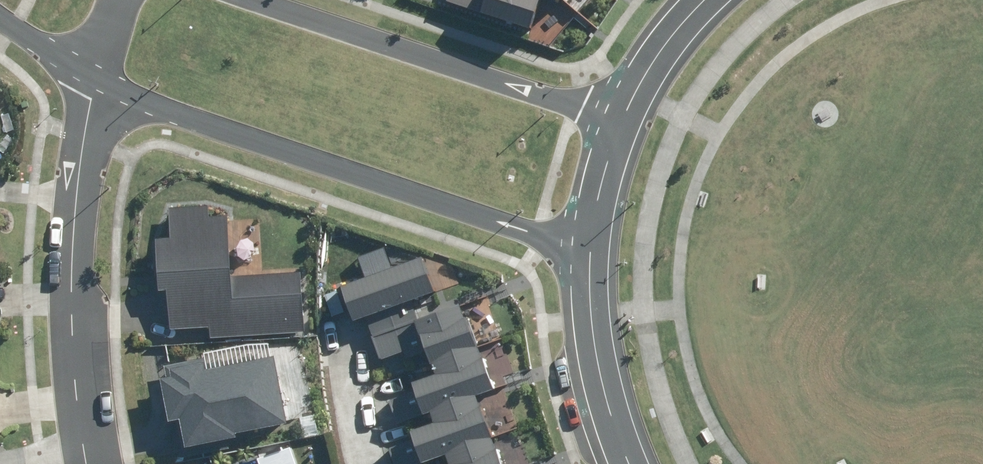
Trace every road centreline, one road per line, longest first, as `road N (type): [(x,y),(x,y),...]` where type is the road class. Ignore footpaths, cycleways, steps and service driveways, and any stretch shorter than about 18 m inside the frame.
road 1 (tertiary): [(590,253),(91,84)]
road 2 (residential): [(91,84),(68,184),(61,283),(80,463)]
road 3 (tertiary): [(290,0),(621,116)]
road 4 (tertiary): [(623,463),(592,325),(590,253)]
road 5 (tertiary): [(621,116),(674,31),(705,0)]
road 6 (tertiary): [(590,253),(602,167),(621,116)]

